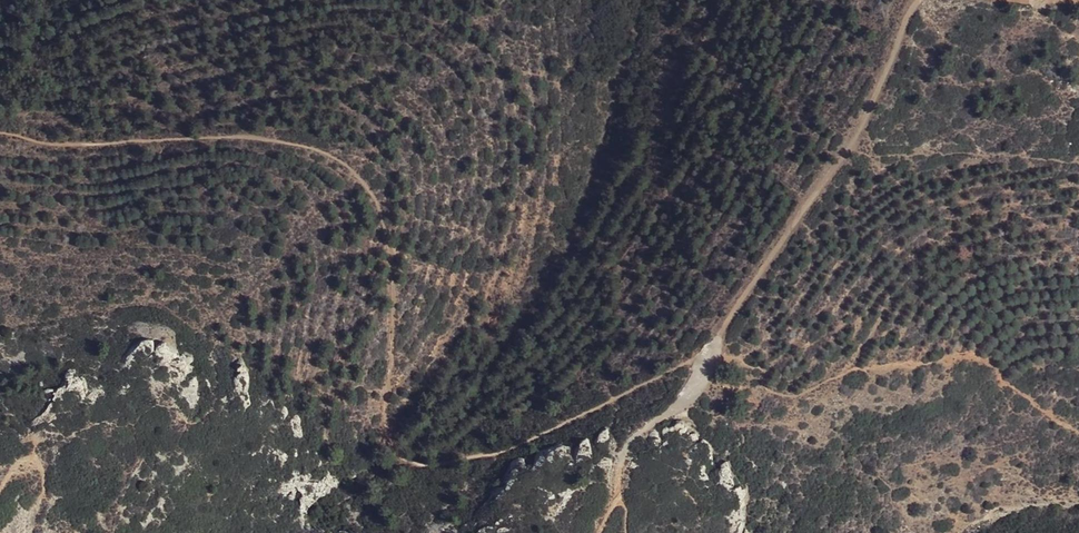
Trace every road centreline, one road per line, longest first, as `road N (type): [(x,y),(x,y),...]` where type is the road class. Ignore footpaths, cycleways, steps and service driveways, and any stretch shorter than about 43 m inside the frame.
road 1 (track): [(0,130),(66,144),(252,132),(323,149),(353,169),(382,214),(398,325),(386,419),(392,448),(419,466),(447,464),(523,445),(715,343),(855,134),(924,0)]
road 2 (track): [(601,532),(618,498),(628,442),(687,397),(715,343)]

